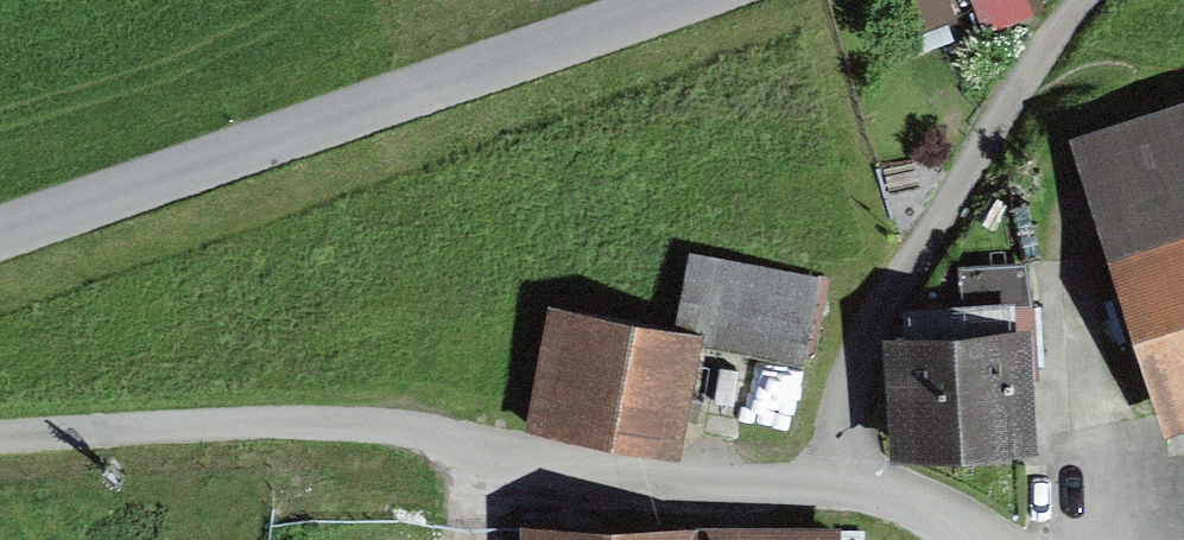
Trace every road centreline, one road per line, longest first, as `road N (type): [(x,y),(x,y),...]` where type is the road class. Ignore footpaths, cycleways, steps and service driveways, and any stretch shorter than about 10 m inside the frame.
road 1 (unclassified): [(1039,539),(888,500),(566,477),(361,426),(0,441)]
road 2 (tertiary): [(0,226),(677,0)]
road 3 (track): [(805,495),(900,283),(1077,0)]

